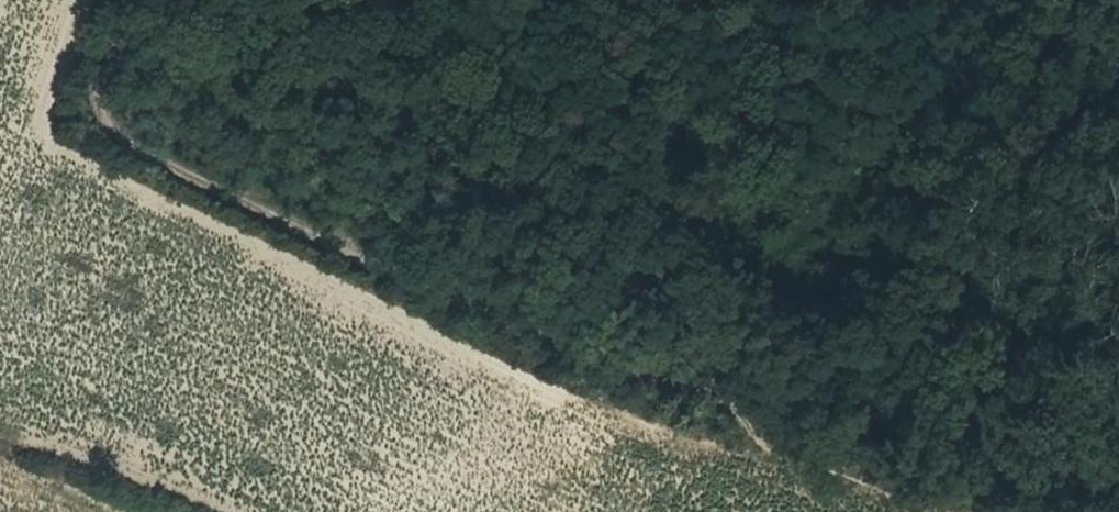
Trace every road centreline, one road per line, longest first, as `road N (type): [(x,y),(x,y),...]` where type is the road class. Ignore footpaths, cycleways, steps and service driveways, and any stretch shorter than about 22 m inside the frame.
road 1 (track): [(726,415),(100,122),(118,0)]

